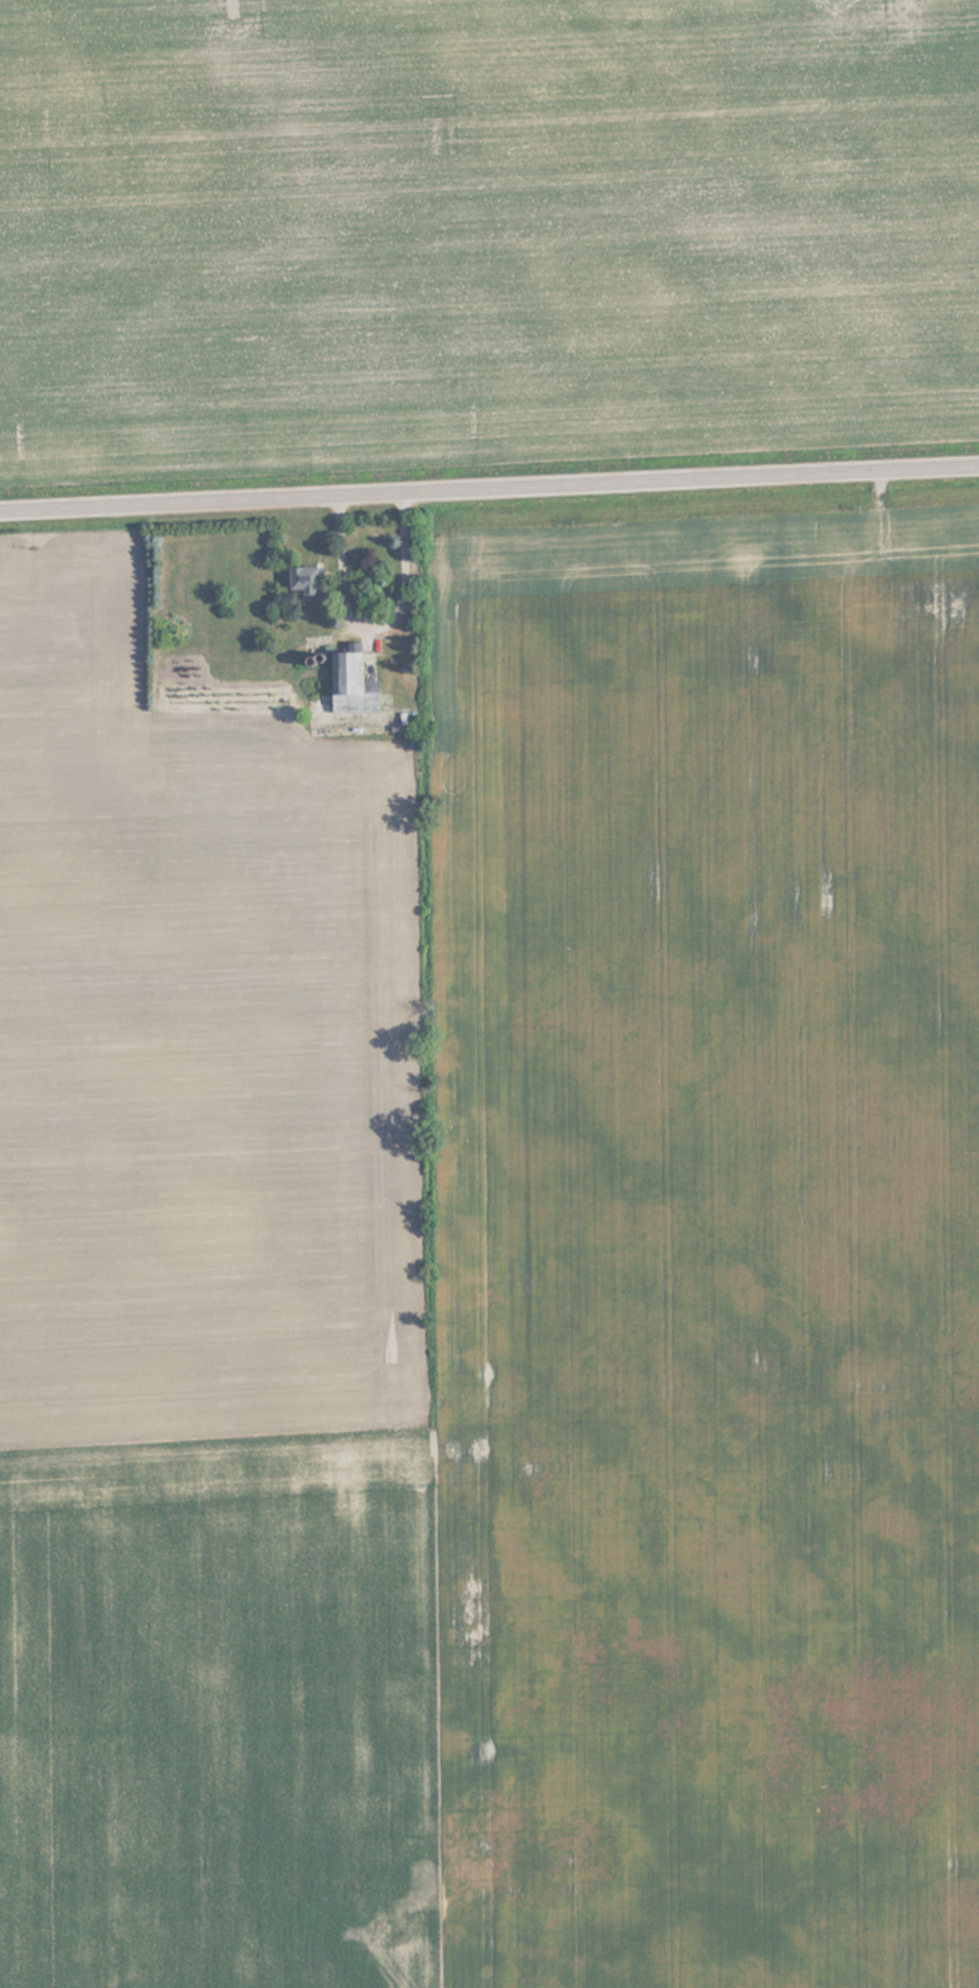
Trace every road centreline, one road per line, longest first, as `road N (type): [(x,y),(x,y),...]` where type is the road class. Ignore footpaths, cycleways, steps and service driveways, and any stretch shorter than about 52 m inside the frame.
road 1 (residential): [(0,512),(978,468)]

